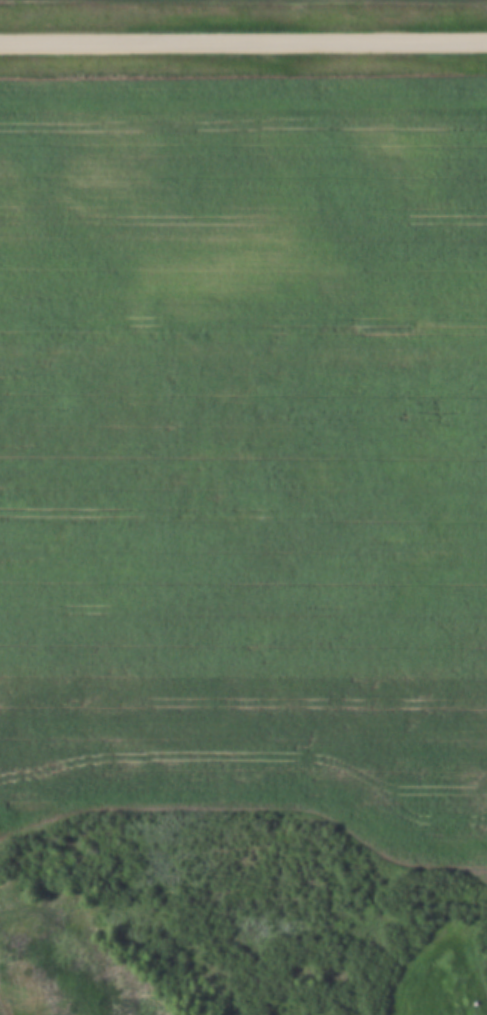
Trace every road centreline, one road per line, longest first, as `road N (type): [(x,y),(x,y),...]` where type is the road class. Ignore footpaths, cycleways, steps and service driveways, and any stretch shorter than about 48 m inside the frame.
road 1 (residential): [(486,42),(0,42)]

